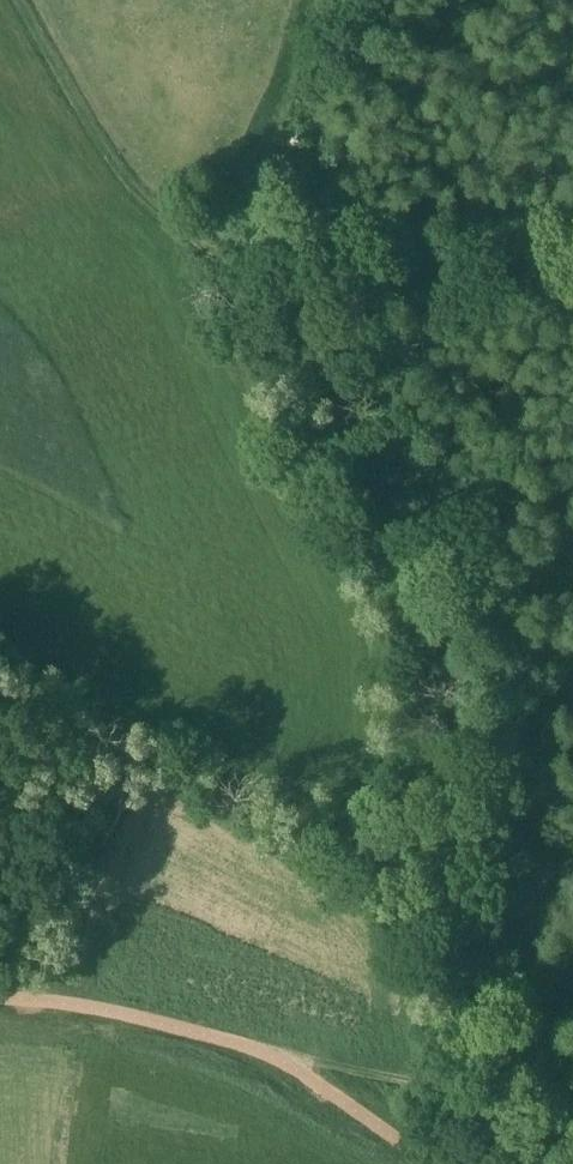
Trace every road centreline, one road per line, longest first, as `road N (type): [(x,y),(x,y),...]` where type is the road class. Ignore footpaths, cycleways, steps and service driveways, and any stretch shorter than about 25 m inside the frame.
road 1 (track): [(312,322),(448,641),(461,727),(452,952),(531,1082)]
road 2 (track): [(13,0),(143,211),(222,276),(312,322)]
road 3 (track): [(531,1082),(492,1077),(414,1085),(282,1060)]

